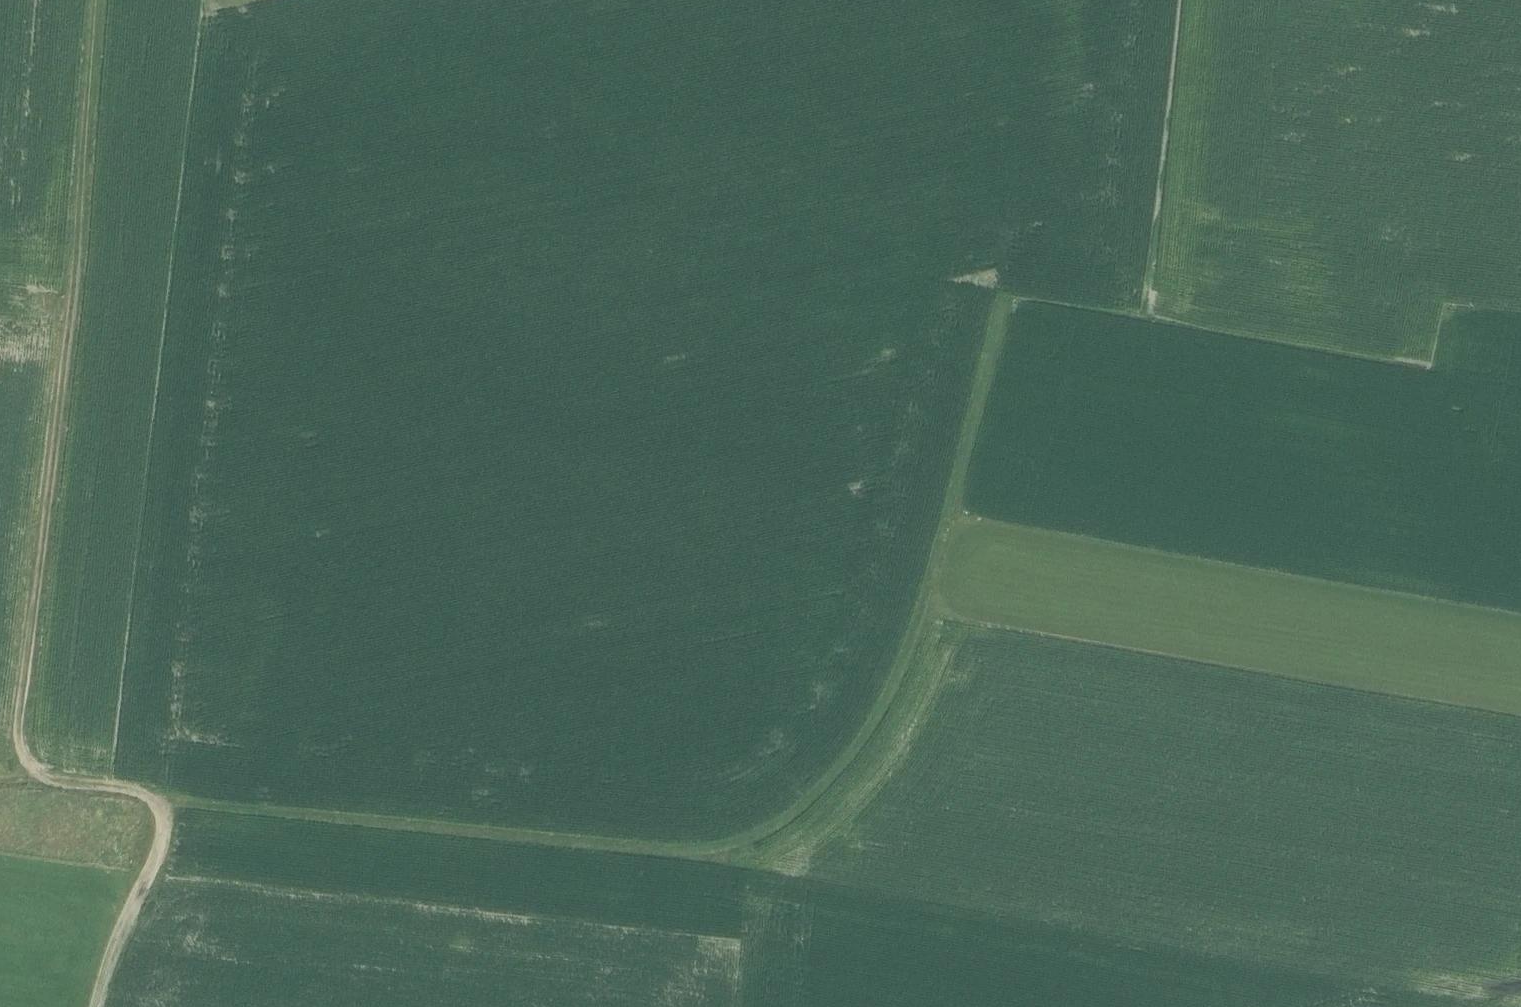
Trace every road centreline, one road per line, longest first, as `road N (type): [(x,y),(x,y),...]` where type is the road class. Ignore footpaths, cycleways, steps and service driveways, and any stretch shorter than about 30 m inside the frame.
road 1 (track): [(98,1006),(165,816),(139,792),(40,780),(24,756),(19,725),(73,294),(92,0)]

